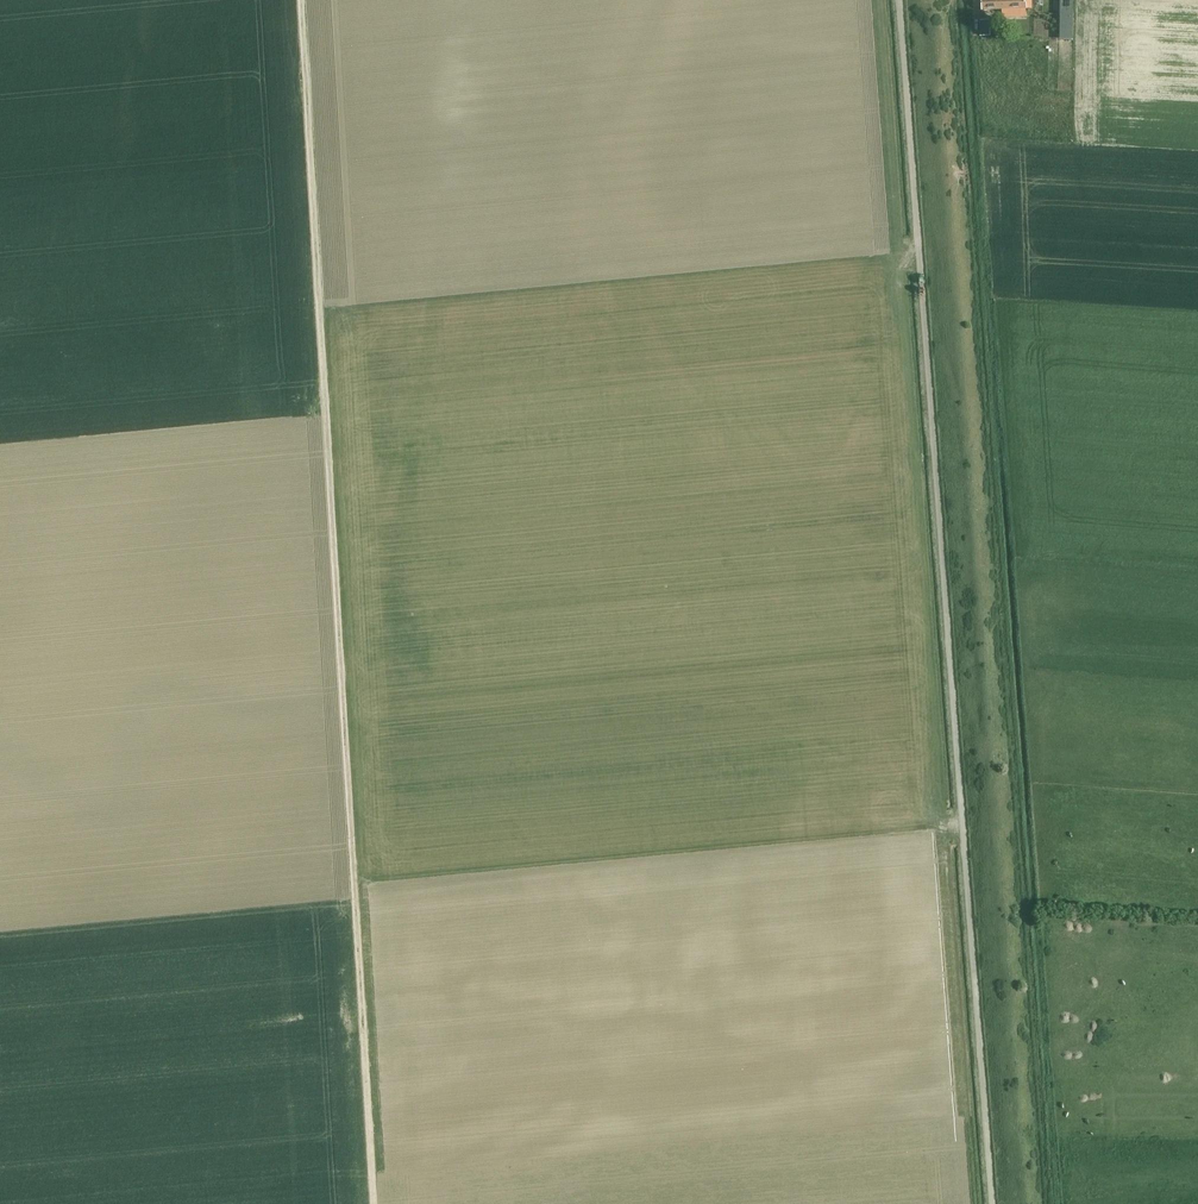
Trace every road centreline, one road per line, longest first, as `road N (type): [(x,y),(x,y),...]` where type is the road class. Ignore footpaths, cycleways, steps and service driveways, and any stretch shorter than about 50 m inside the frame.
road 1 (unclassified): [(985,1203),(899,0)]
road 2 (track): [(301,0),(373,1203)]

